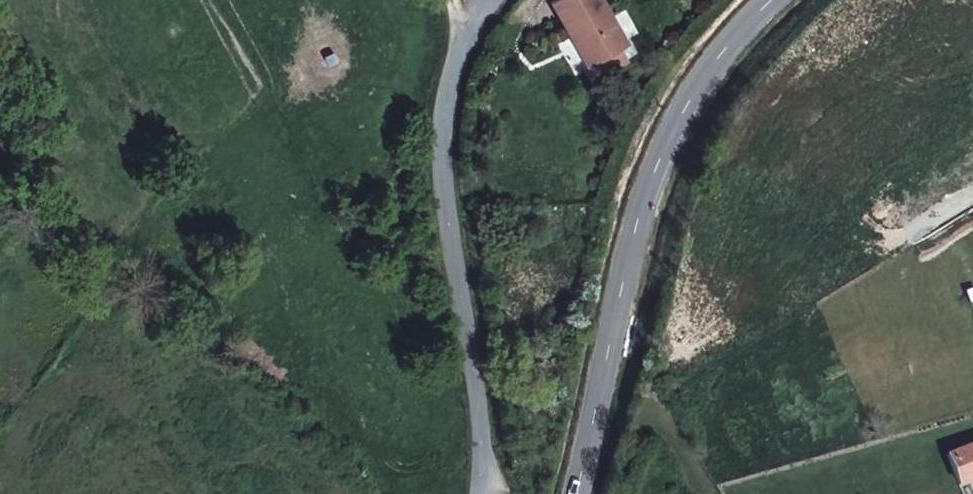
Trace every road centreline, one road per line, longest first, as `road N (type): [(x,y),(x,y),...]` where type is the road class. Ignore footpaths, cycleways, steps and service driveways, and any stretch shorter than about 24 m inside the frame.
road 1 (tertiary): [(576,493),(659,162),(719,56),(773,0)]
road 2 (residential): [(498,0),(457,58),(442,137),(483,474)]

